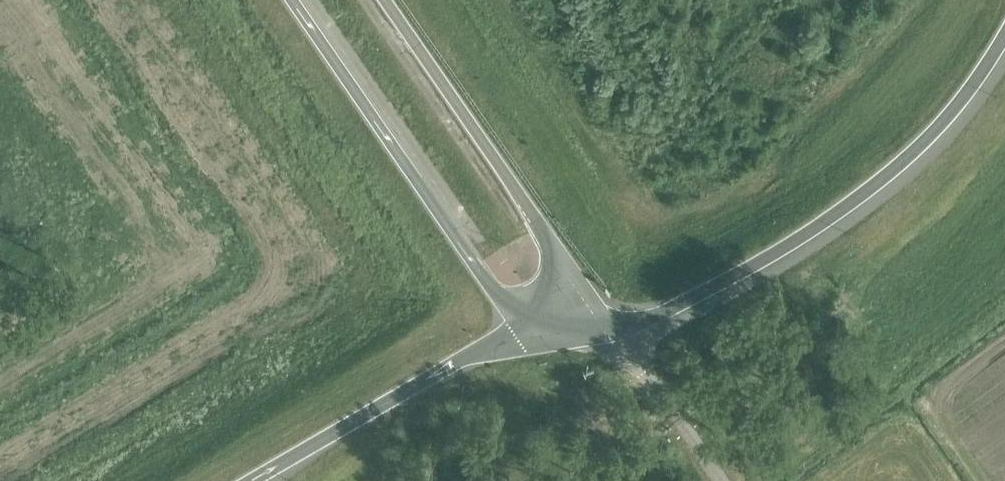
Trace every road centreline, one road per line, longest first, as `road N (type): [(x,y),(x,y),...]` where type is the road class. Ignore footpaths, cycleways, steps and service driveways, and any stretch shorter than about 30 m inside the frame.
road 1 (motorway): [(547,322),(616,332),(789,253),(880,189),(958,117),(1004,49)]
road 2 (trunk): [(296,0),(486,281),(512,311),(547,322)]
road 3 (trunk): [(547,322),(559,294),(551,246),(383,0)]
road 4 (motorway): [(262,480),(547,322)]

